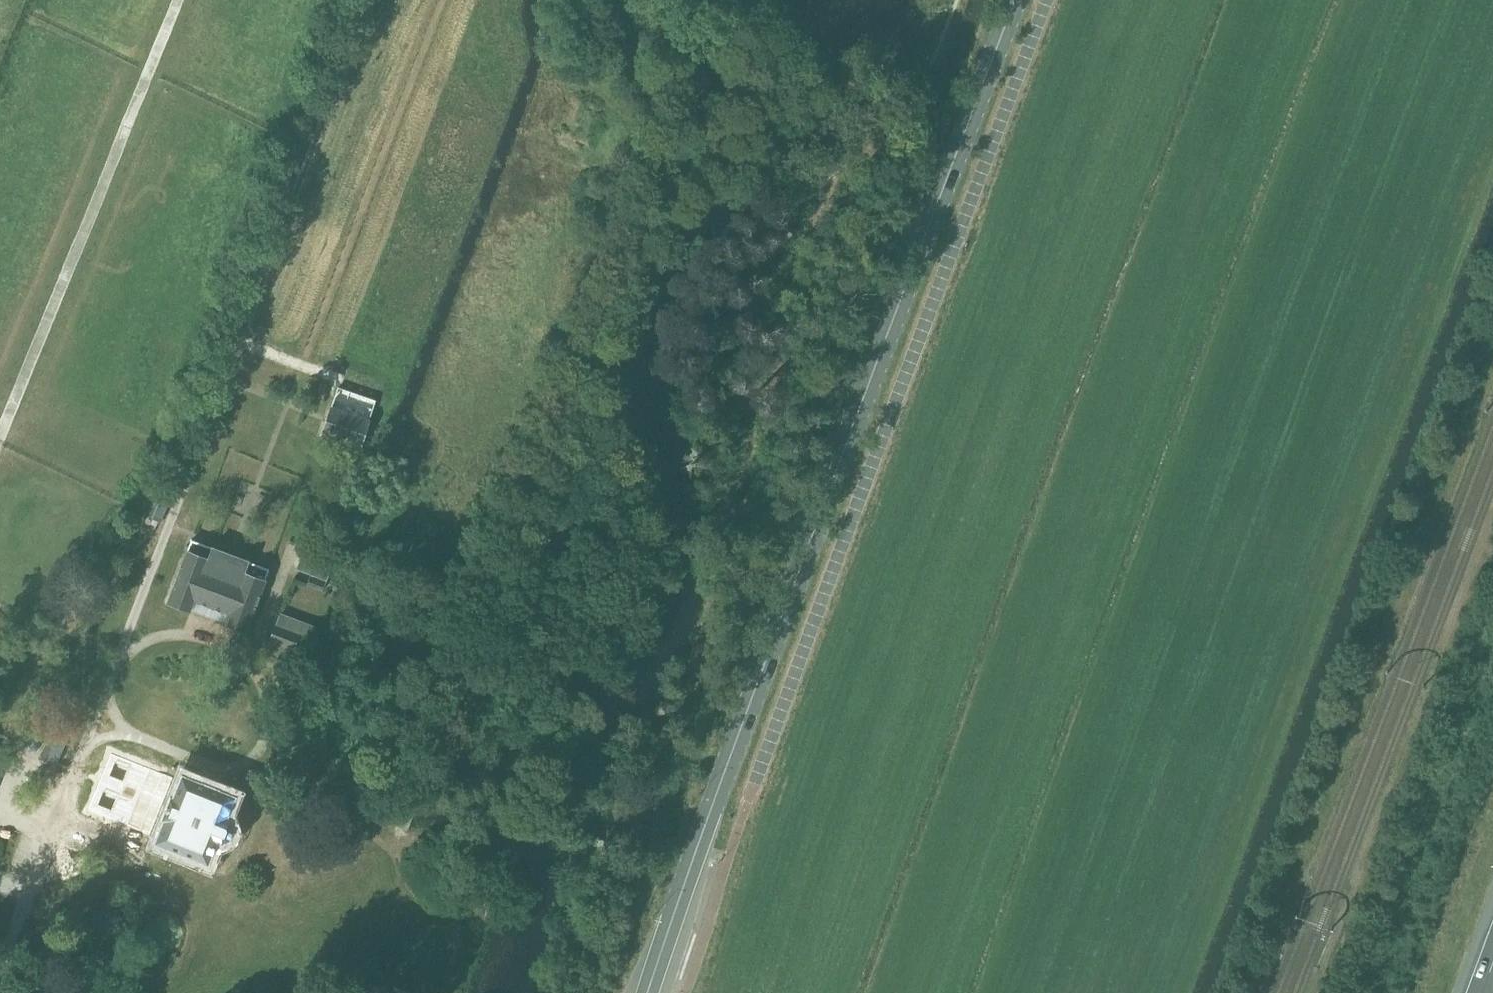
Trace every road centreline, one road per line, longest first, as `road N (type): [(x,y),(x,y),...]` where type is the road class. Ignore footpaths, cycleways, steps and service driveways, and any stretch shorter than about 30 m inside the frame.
road 1 (secondary): [(647,992),(1016,0)]
road 2 (track): [(372,0),(0,972)]
road 3 (track): [(0,428),(176,0)]

